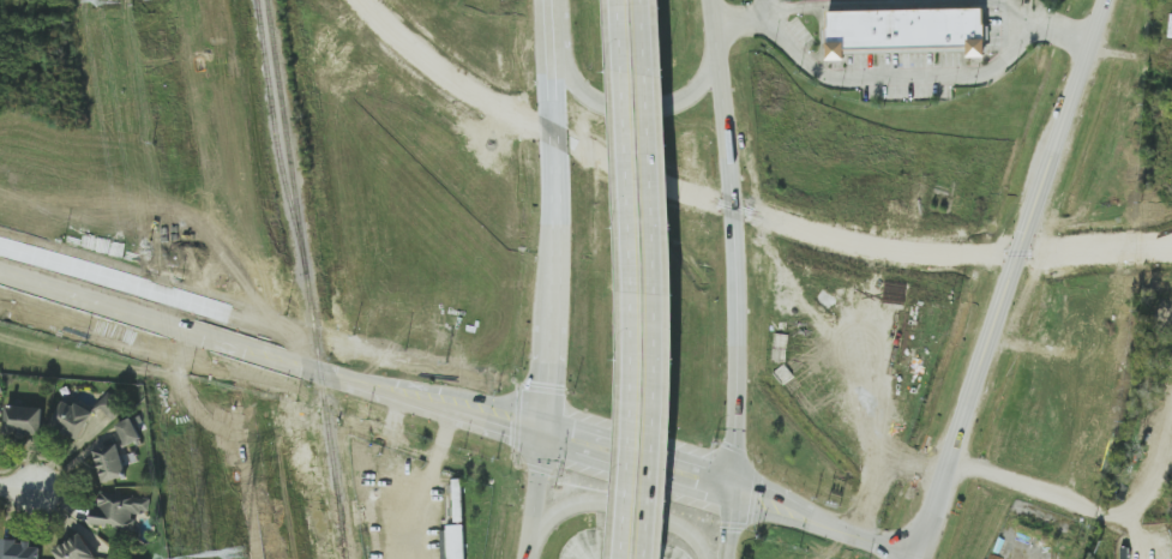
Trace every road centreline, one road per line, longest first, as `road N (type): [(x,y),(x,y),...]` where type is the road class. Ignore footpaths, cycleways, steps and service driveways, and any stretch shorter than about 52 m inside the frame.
road 1 (tertiary): [(910,558),(1109,0)]
road 2 (primary): [(738,477),(740,291),(719,0)]
road 3 (primary): [(552,0),(559,269),(548,417)]
road 4 (primary): [(0,286),(348,377)]
road 5 (primary): [(348,377),(615,463)]
road 6 (primary): [(554,47),(576,89),(629,113),(662,110),(704,92),(723,47)]
road 7 (motorway): [(709,558),(683,527),(611,503),(587,503),(555,517),(532,558)]
road 8 (primary): [(348,377),(446,390),(548,417)]
road 9 (primary): [(548,417),(738,477)]
road 10 (tertiary): [(737,503),(912,553)]
road 11 (tertiary): [(875,542),(738,477)]
road 12 (primary): [(615,463),(737,503)]
road 13 (primary): [(529,558),(545,439)]

